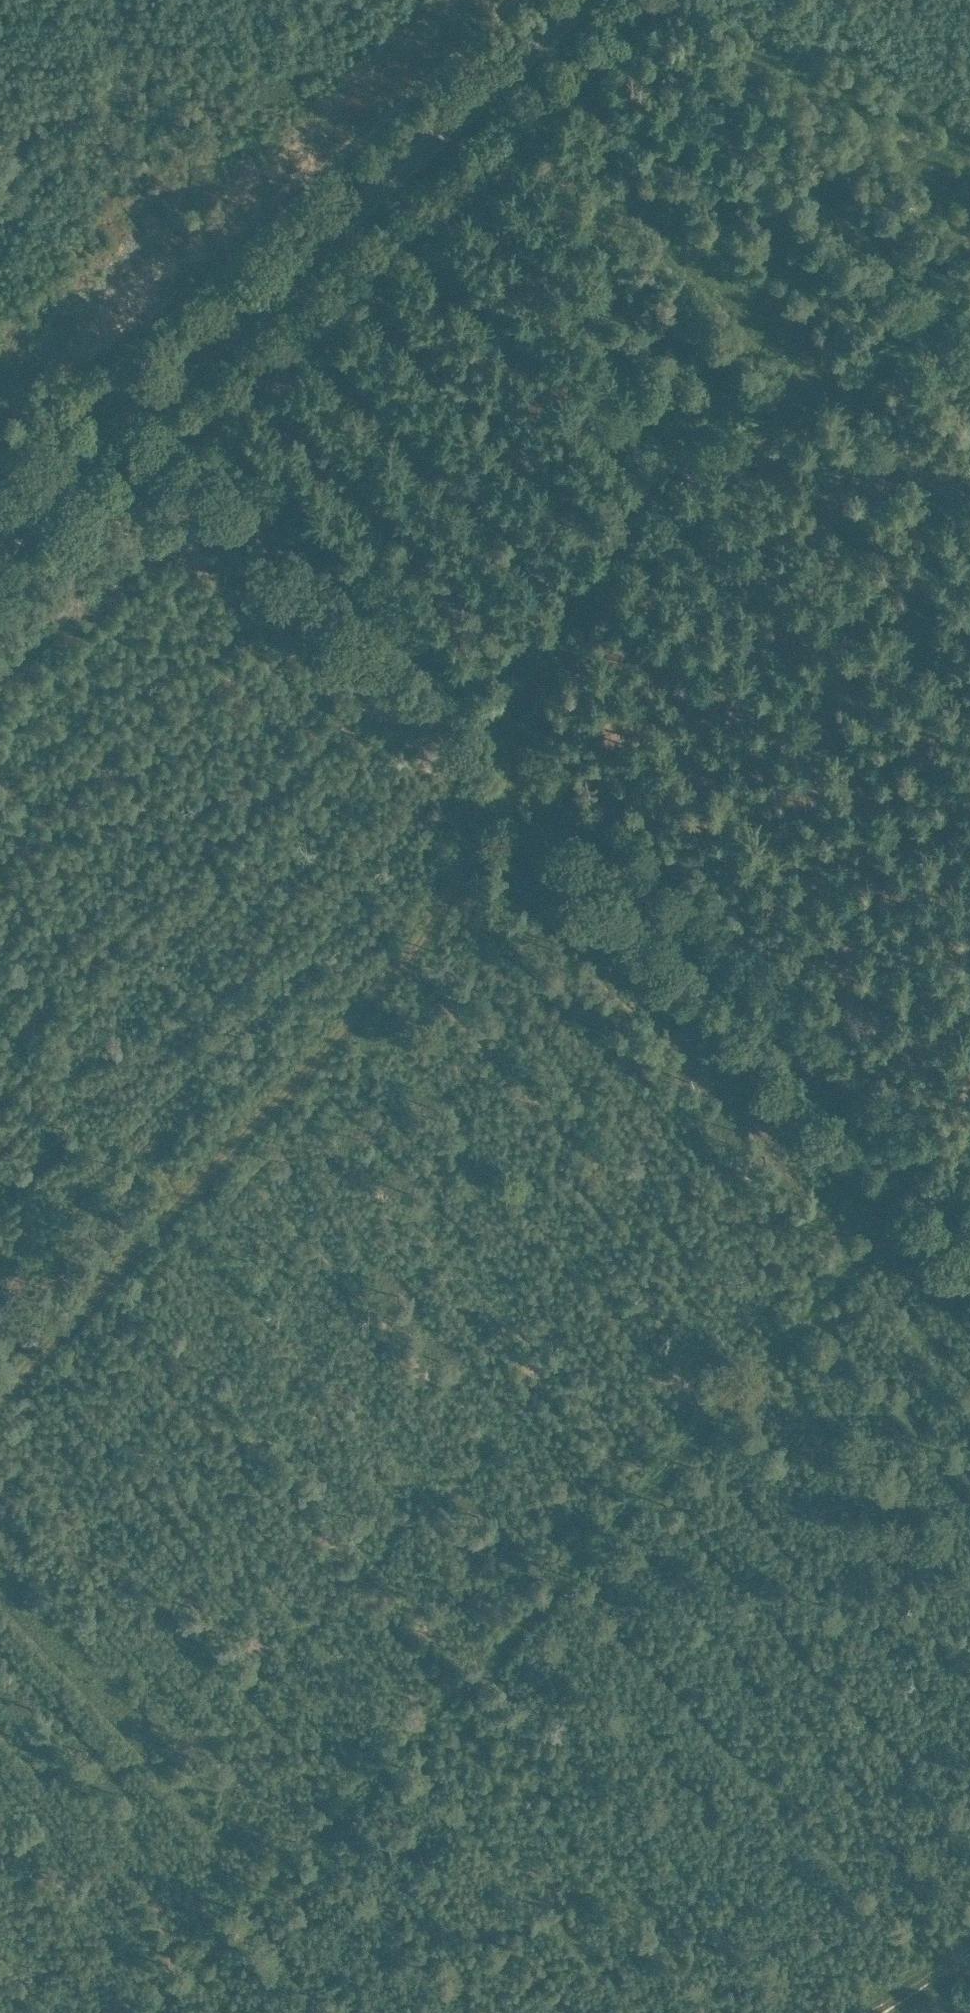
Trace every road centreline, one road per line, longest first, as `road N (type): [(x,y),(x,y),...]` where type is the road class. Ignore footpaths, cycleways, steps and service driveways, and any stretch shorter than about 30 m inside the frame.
road 1 (secondary): [(0,537),(585,0)]

